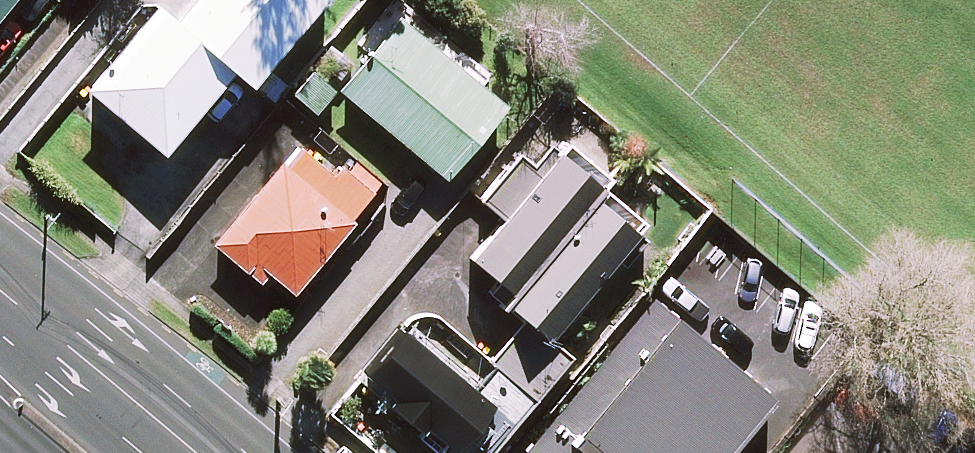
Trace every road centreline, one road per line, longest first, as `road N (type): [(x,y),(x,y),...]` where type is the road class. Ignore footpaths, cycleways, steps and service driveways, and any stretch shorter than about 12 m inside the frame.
road 1 (primary): [(0,312),(68,347),(194,452)]

